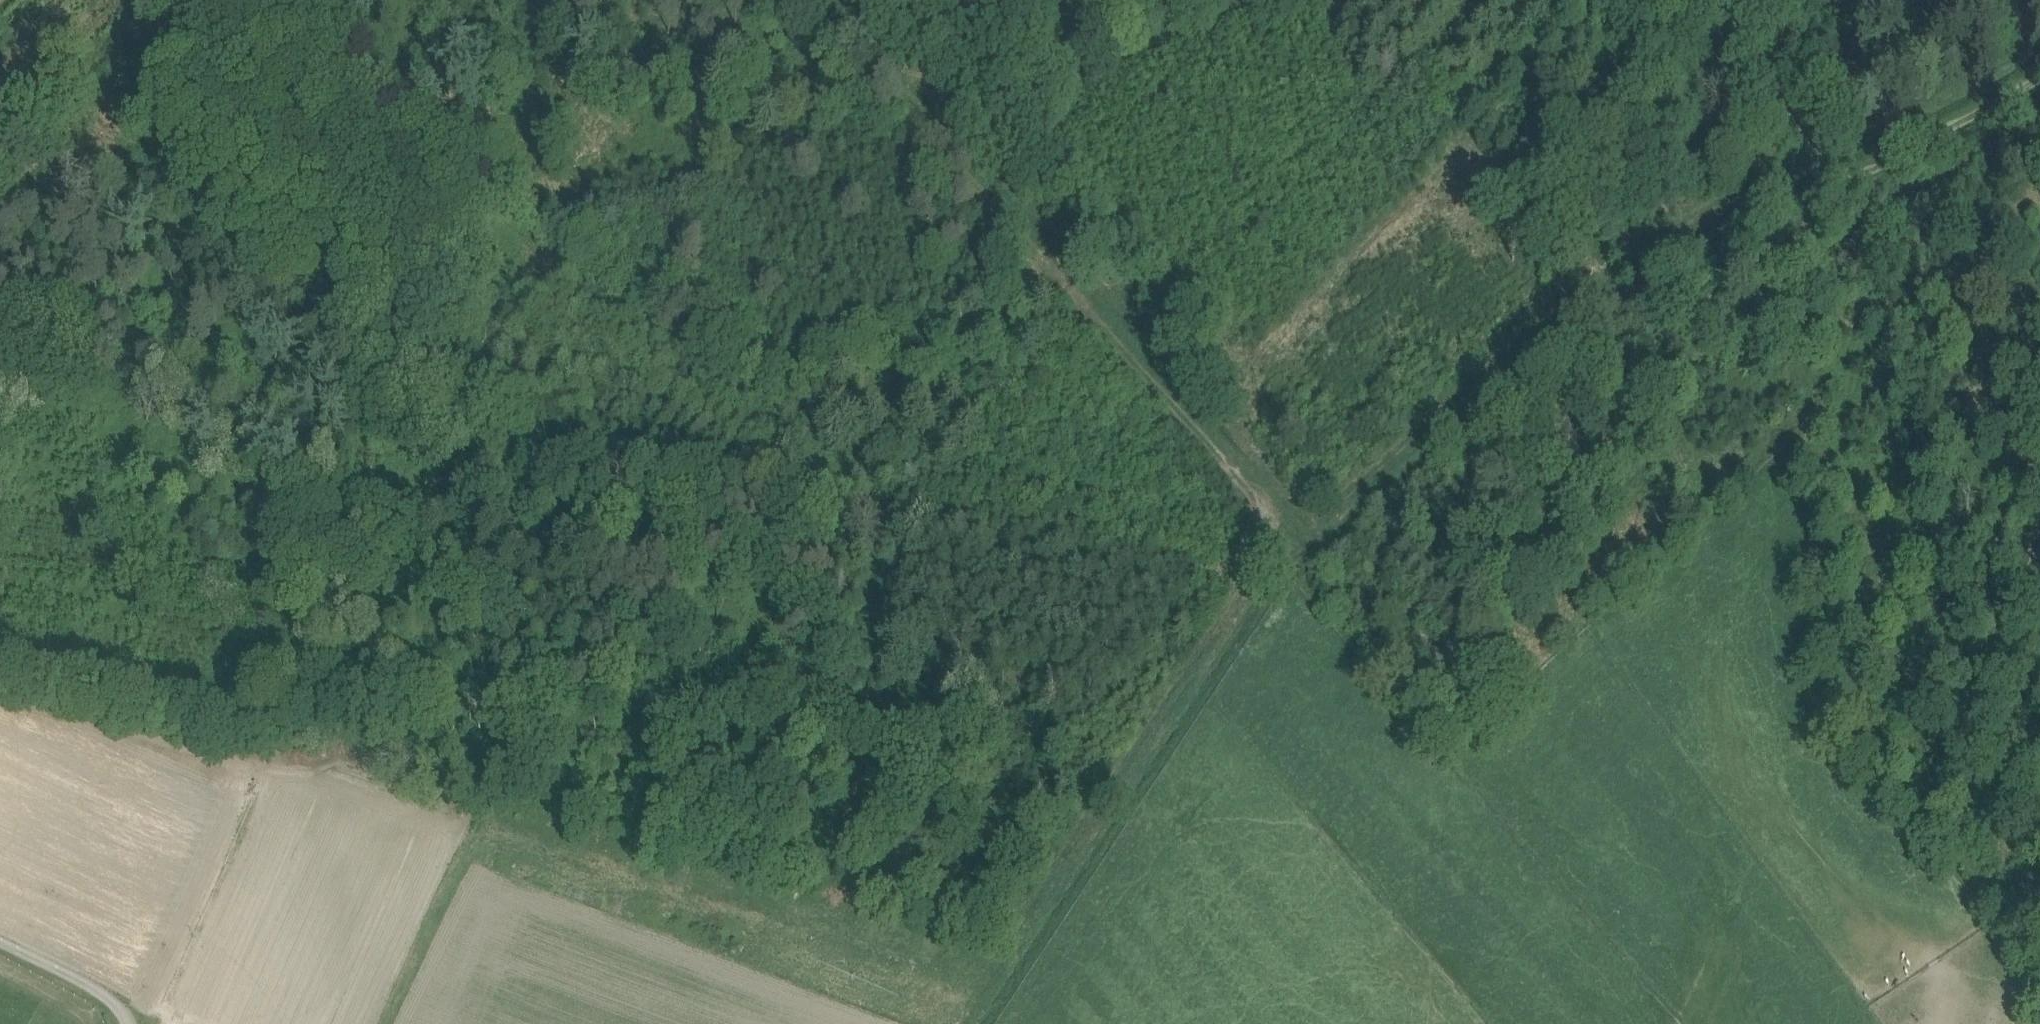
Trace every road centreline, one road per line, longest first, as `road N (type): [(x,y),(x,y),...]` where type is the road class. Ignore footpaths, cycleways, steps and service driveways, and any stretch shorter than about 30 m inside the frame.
road 1 (track): [(1720,0),(1832,165),(1863,174),(2039,79)]
road 2 (track): [(395,1023),(498,798)]

